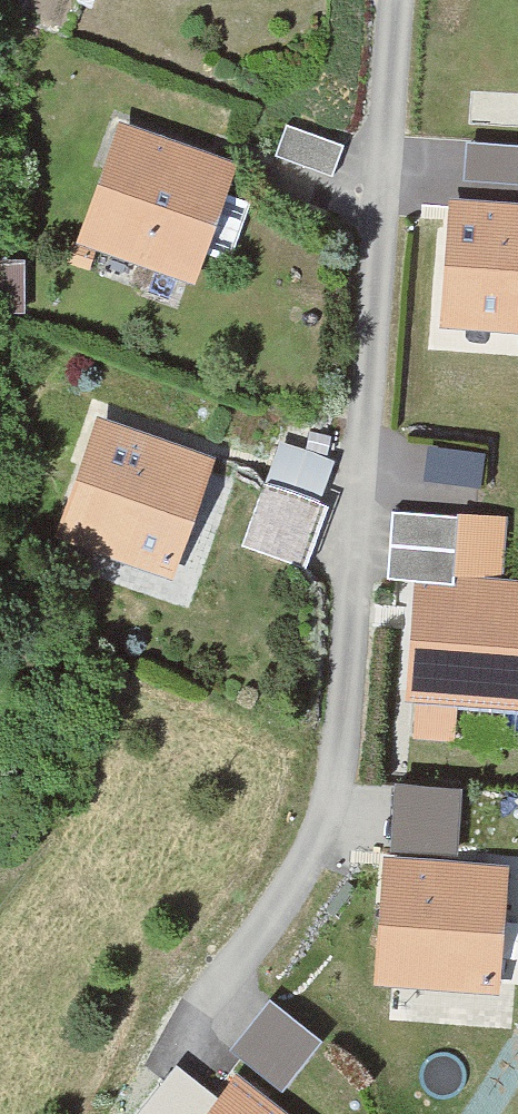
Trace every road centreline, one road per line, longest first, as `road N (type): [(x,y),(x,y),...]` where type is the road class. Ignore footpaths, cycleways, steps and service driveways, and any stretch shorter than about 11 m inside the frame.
road 1 (residential): [(397,0),(344,736),(327,814),(291,890),(139,1113)]

